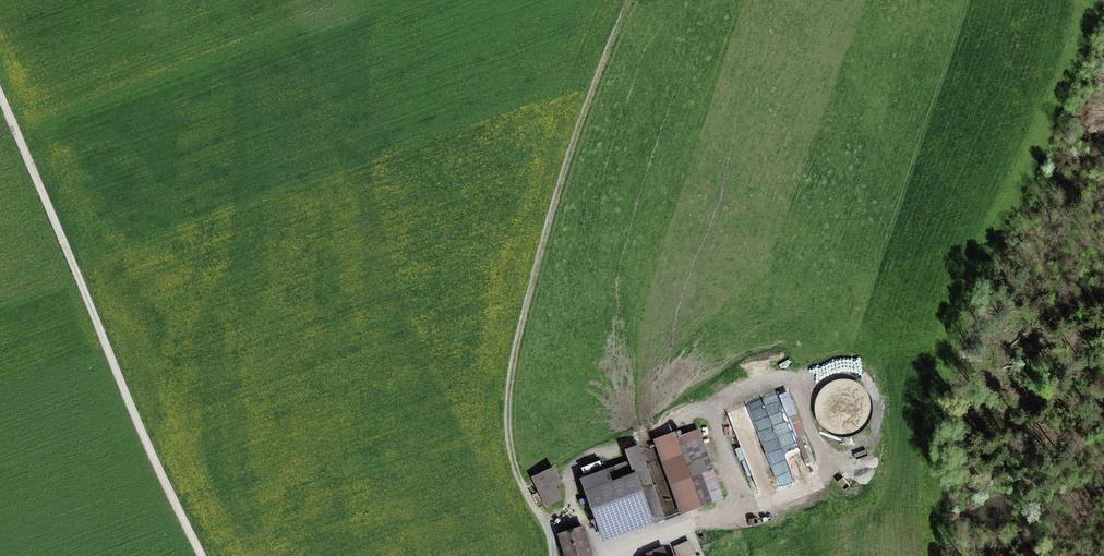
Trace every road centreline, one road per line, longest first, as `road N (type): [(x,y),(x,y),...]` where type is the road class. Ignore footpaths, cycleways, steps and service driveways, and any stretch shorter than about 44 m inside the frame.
road 1 (track): [(631,0),(572,149),(509,386),(518,476),(551,535),(553,555)]
road 2 (track): [(0,95),(202,555)]
road 3 (track): [(692,526),(744,523),(827,492),(827,463),(793,375),(661,428)]
road 4 (track): [(629,441),(576,462),(570,475),(573,507),(608,555)]

